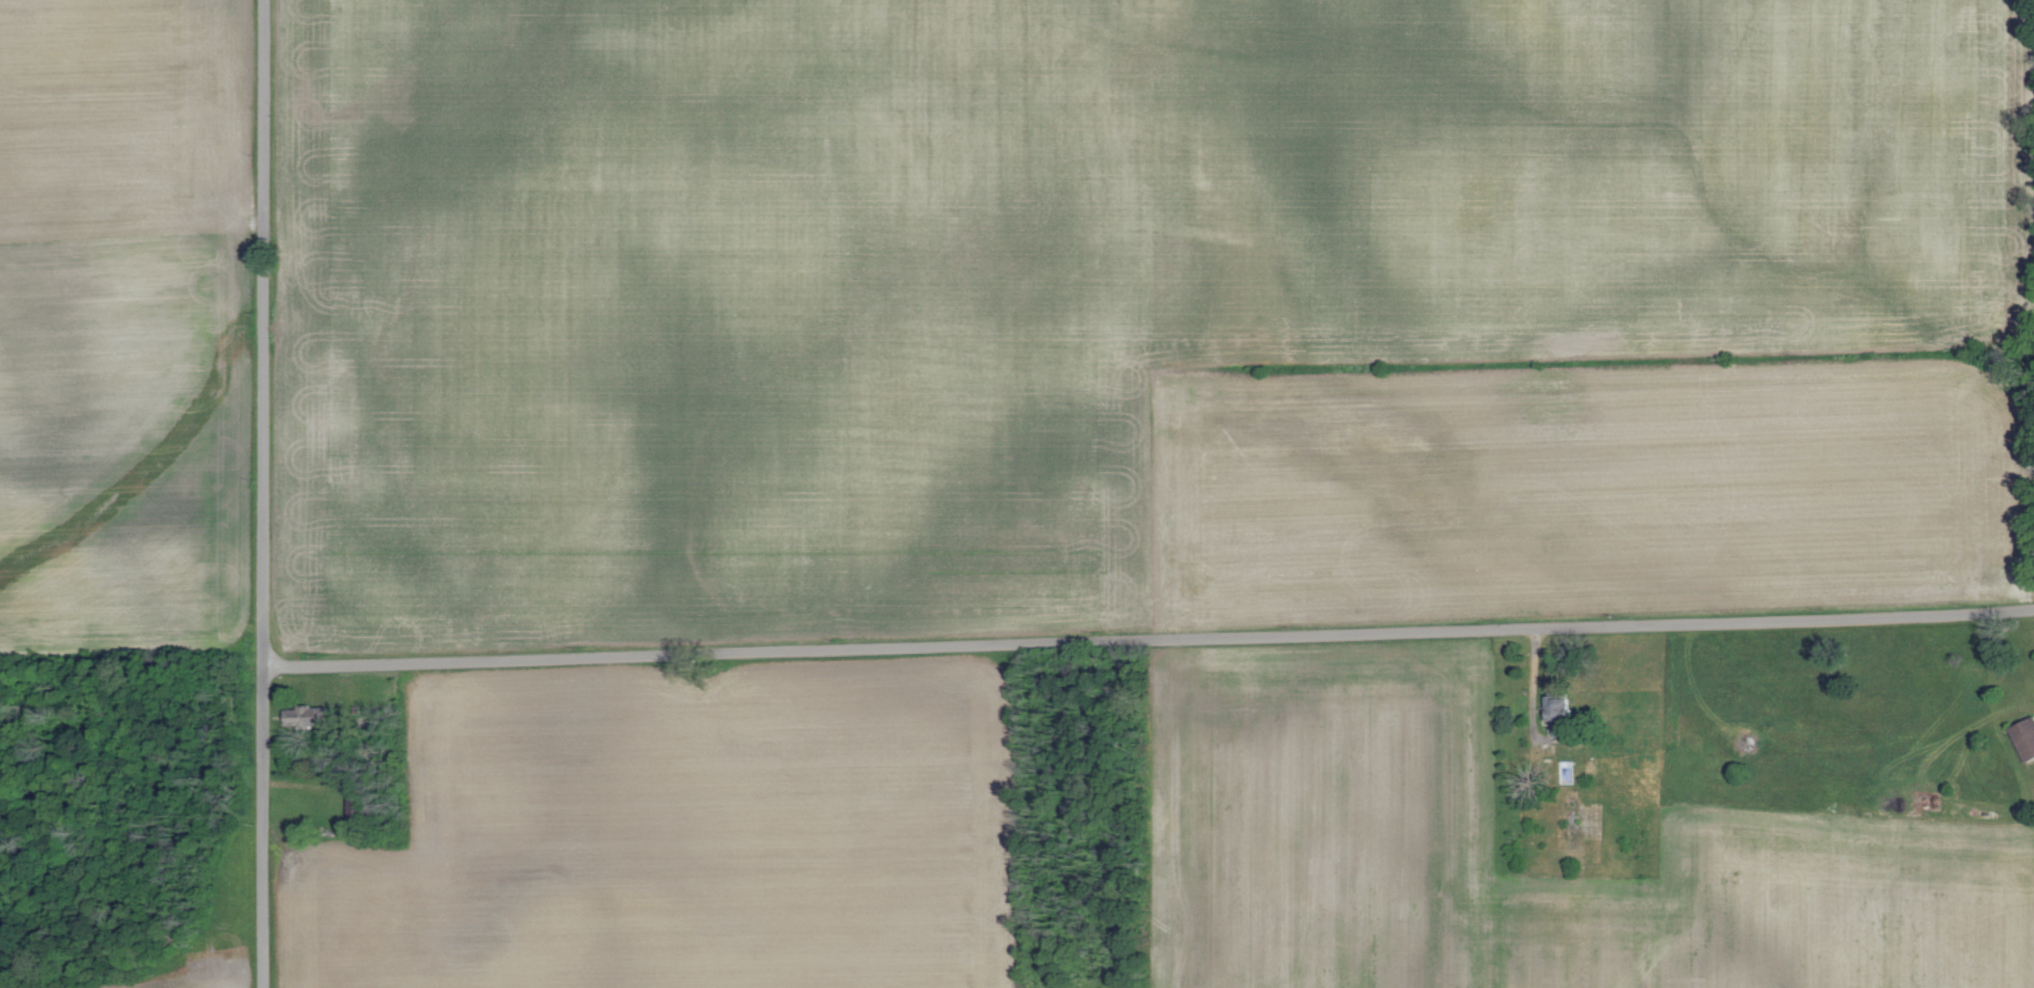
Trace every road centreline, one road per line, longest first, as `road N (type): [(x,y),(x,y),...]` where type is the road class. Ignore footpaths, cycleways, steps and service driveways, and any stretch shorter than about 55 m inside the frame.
road 1 (residential): [(262,666),(2033,609)]
road 2 (residential): [(263,987),(263,0)]

